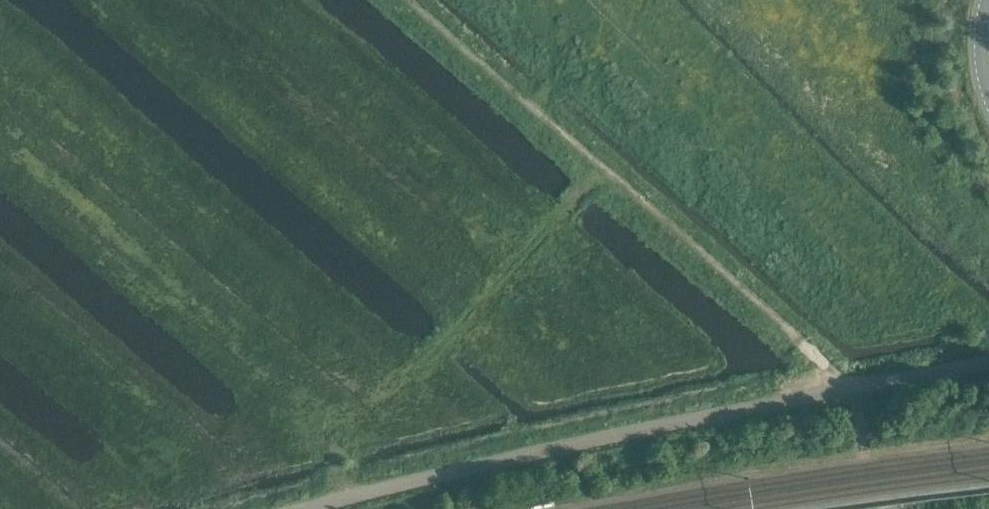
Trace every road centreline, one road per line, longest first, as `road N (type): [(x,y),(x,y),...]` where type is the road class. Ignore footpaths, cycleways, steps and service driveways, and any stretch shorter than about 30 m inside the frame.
road 1 (track): [(844,386),(424,0)]
road 2 (track): [(603,160),(452,343),(332,440),(340,500)]

